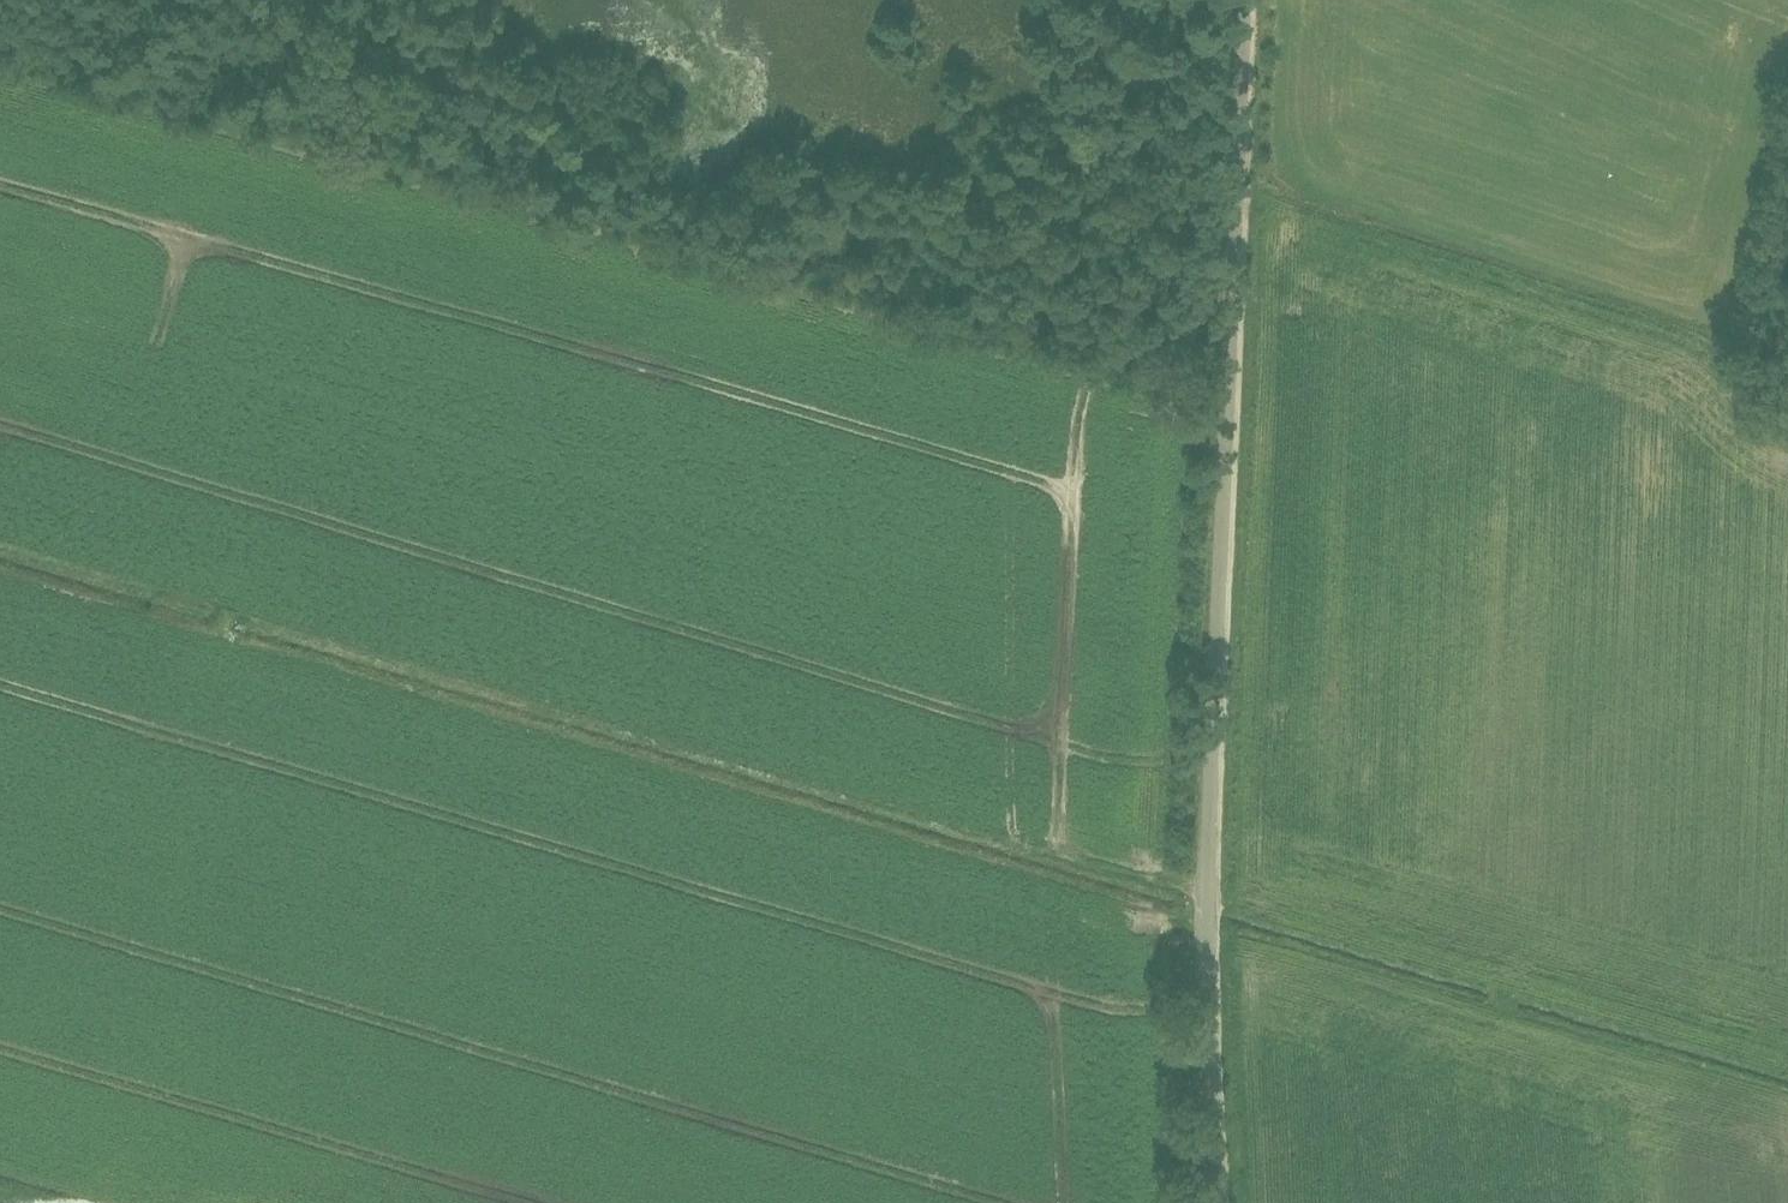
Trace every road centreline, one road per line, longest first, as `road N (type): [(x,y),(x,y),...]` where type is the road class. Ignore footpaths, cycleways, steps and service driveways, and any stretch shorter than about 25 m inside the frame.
road 1 (unclassified): [(1203,1202),(1193,868),(1247,0)]

